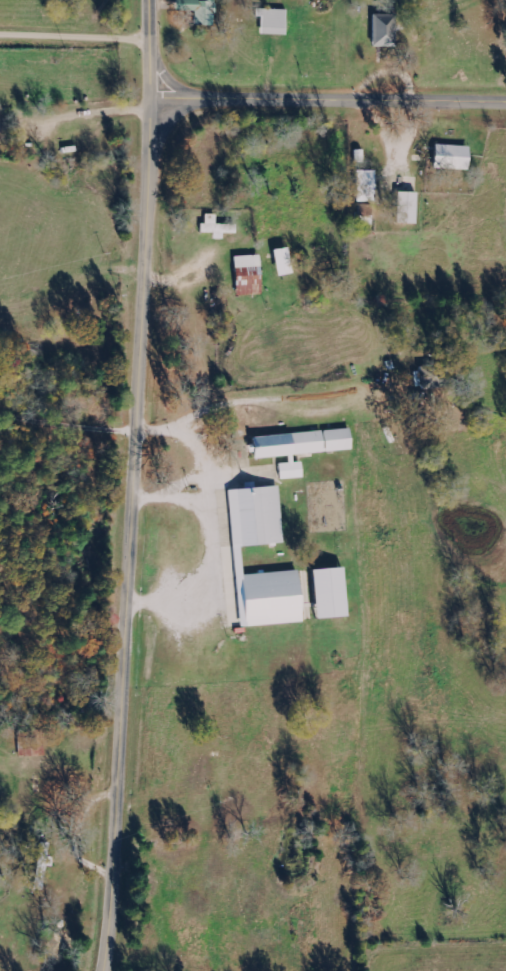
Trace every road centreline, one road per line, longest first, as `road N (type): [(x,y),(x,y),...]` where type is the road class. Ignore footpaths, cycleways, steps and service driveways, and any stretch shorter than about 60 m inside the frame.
road 1 (secondary): [(102,970),(149,100),(505,104)]
road 2 (residential): [(136,429),(182,471),(268,614),(393,719)]

